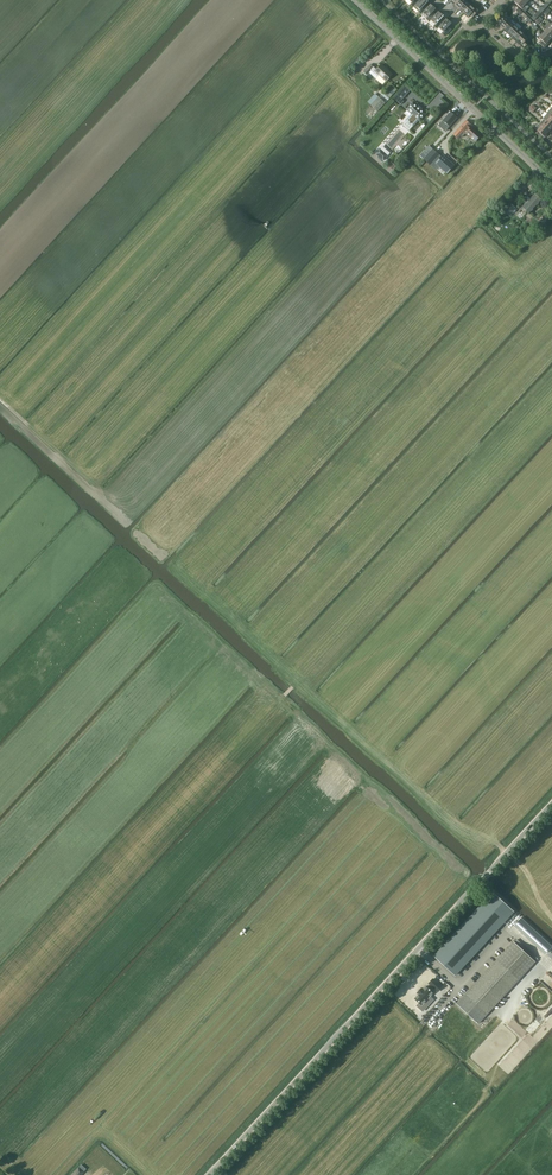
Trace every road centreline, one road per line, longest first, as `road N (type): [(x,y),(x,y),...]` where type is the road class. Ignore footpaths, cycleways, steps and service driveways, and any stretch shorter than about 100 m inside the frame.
road 1 (unclassified): [(208,1174),(551,804)]
road 2 (track): [(294,686),(464,832),(494,843),(523,869),(551,918)]
road 3 (tertiary): [(551,183),(355,0)]
road 4 (track): [(131,486),(114,504),(0,398)]
road 5 (track): [(423,204),(450,226),(517,150)]

